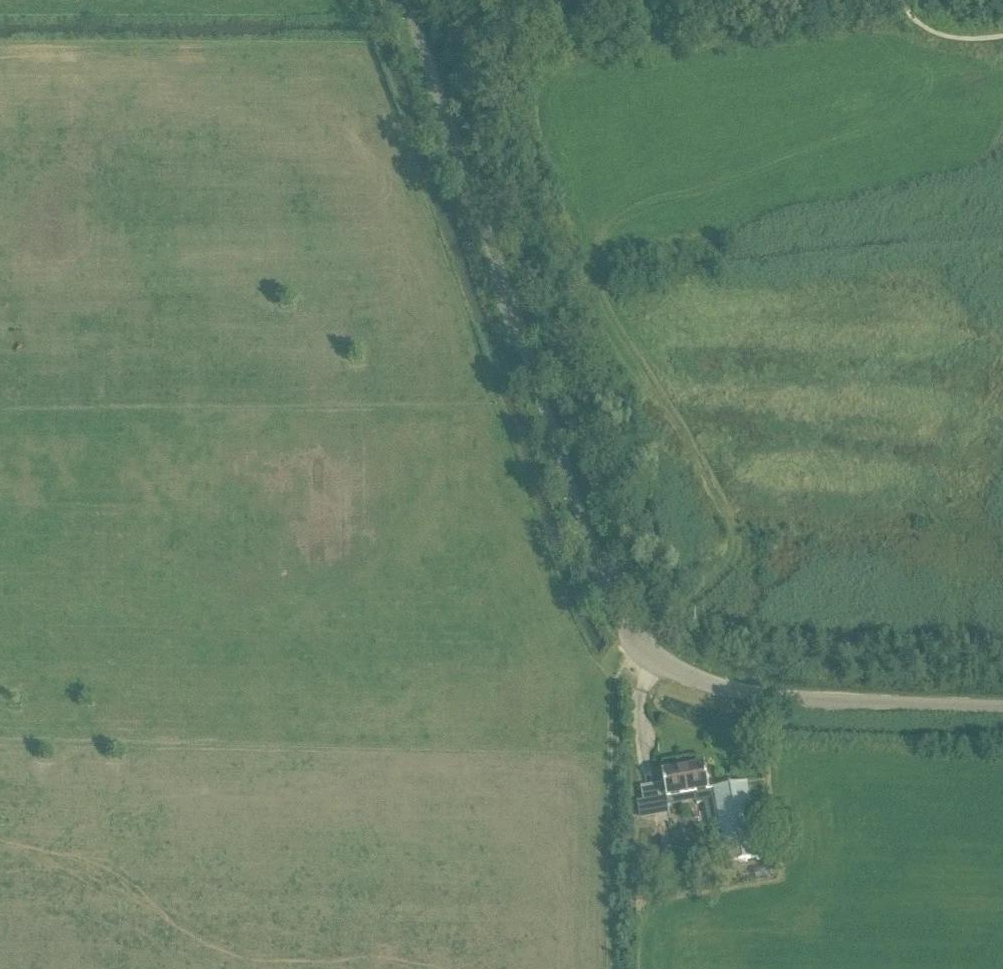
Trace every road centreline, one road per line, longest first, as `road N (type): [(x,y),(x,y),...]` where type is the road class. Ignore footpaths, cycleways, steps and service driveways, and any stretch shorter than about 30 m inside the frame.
road 1 (unclassified): [(1002,708),(735,692),(669,670),(633,643),(609,604),(408,0)]
road 2 (track): [(633,643),(732,555),(736,543),(712,482),(597,296),(587,271),(604,237)]

